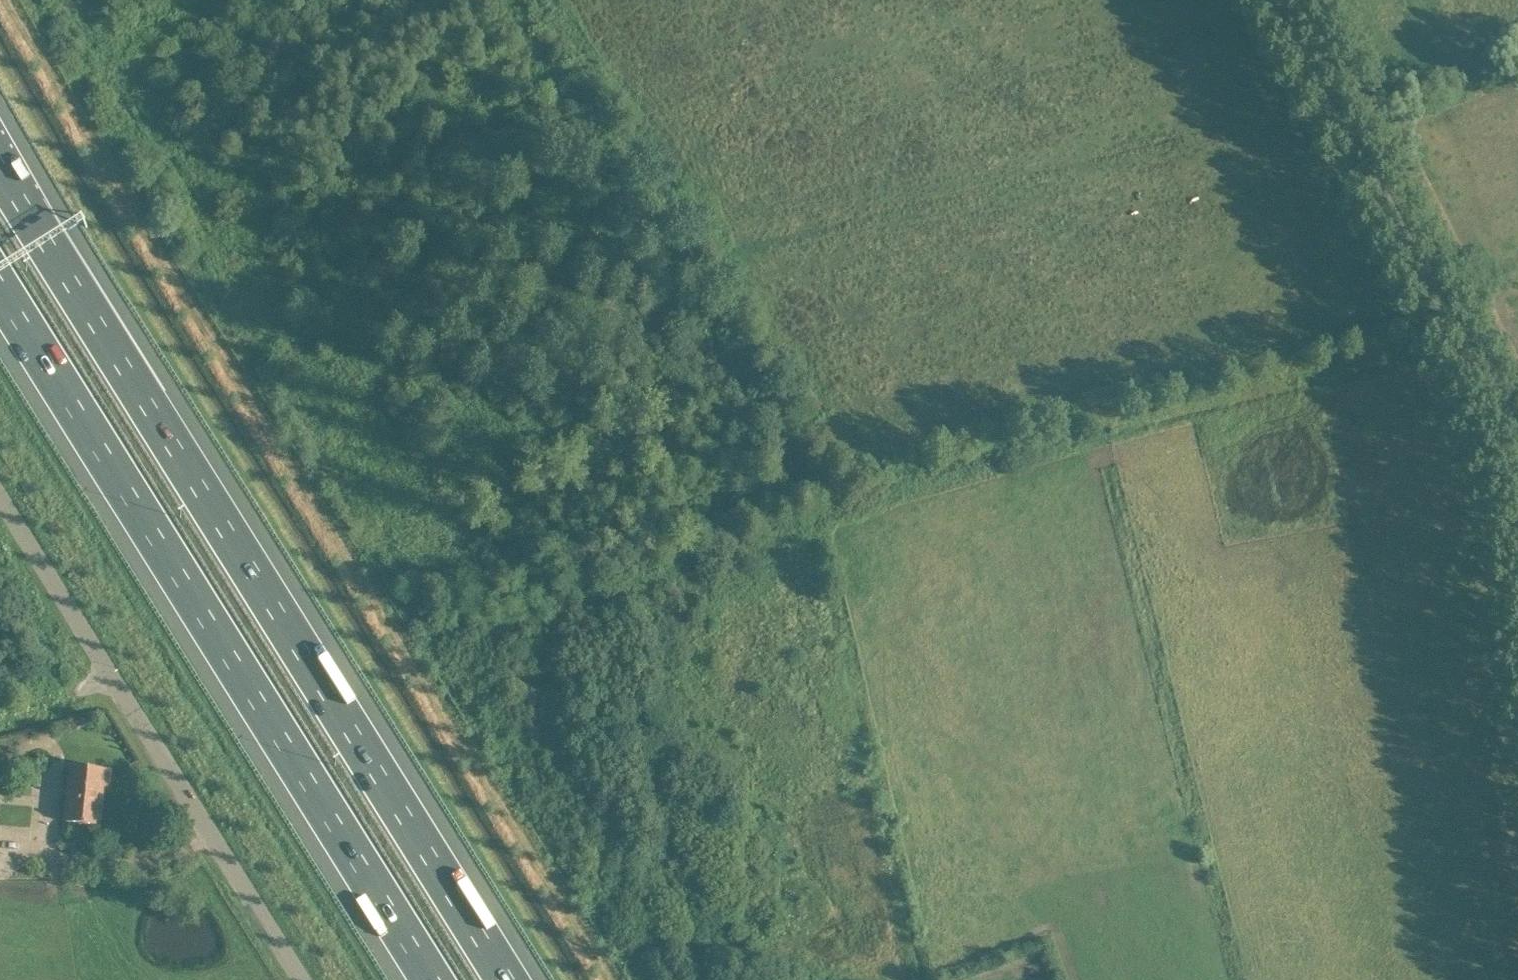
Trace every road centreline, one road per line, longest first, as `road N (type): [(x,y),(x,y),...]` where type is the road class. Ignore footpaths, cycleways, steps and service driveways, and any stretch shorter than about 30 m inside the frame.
road 1 (motorway): [(509,979),(0,166)]
road 2 (motorway): [(0,283),(435,979)]
road 3 (unclassified): [(303,979),(0,495)]
road 4 (unclassified): [(1517,415),(1300,0)]

